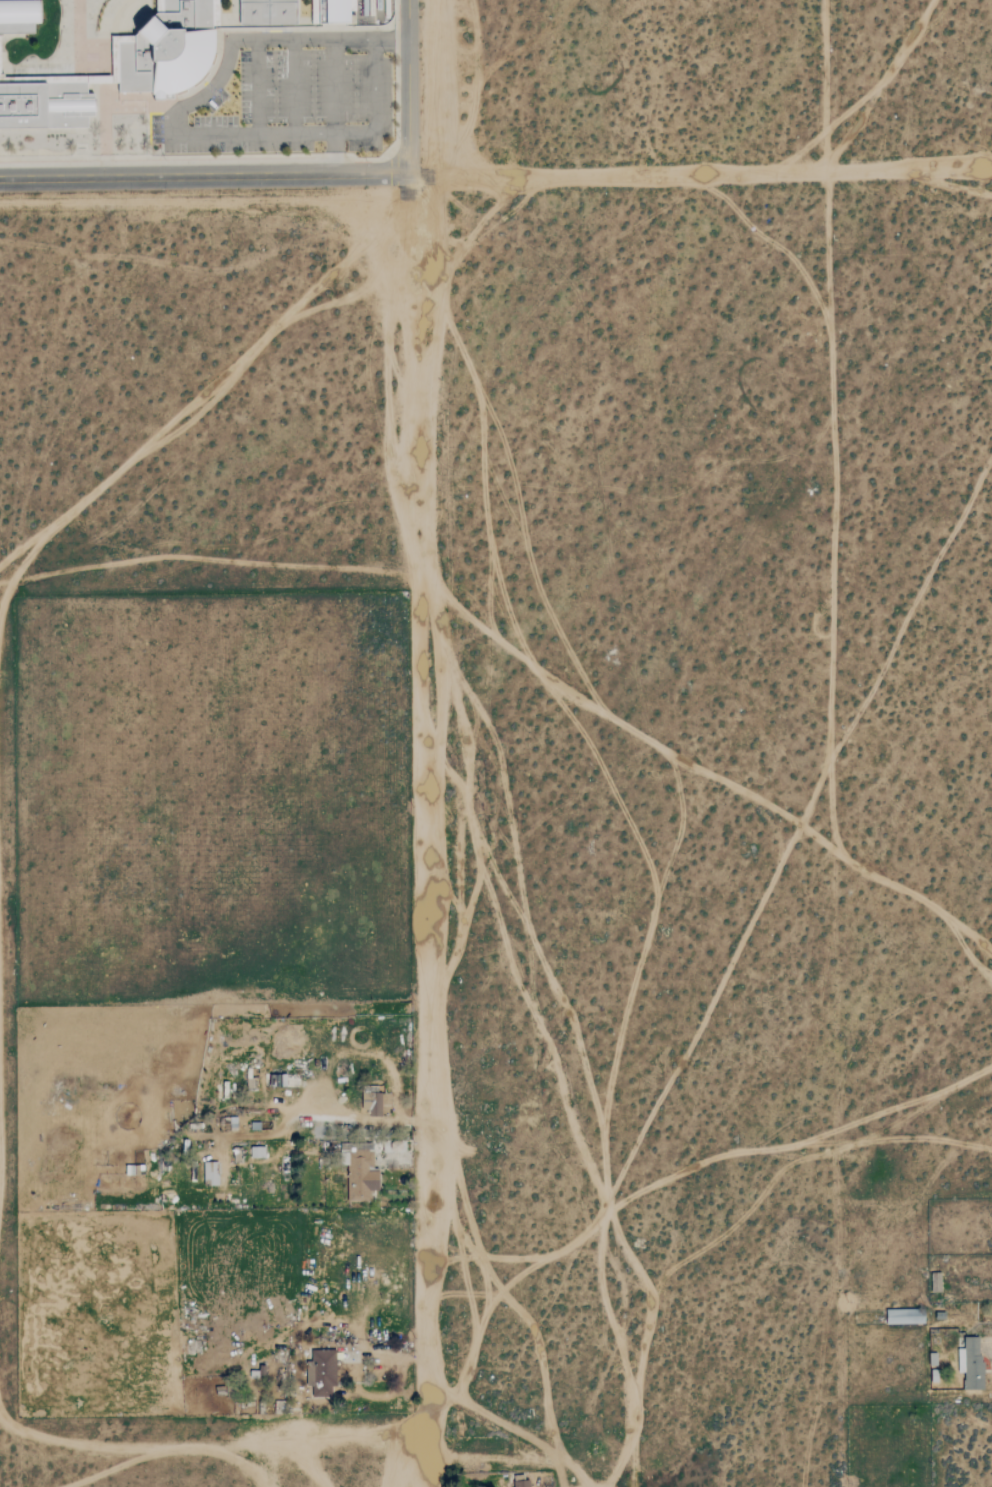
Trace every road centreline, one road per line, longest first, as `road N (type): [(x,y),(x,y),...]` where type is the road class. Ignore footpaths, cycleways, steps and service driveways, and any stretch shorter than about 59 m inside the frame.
road 1 (track): [(425,1486),(409,174)]
road 2 (track): [(409,174),(991,174)]
road 3 (residential): [(0,180),(409,174)]
road 4 (residential): [(409,174),(408,0)]
road 5 (track): [(425,1448),(556,1461),(590,1486)]

